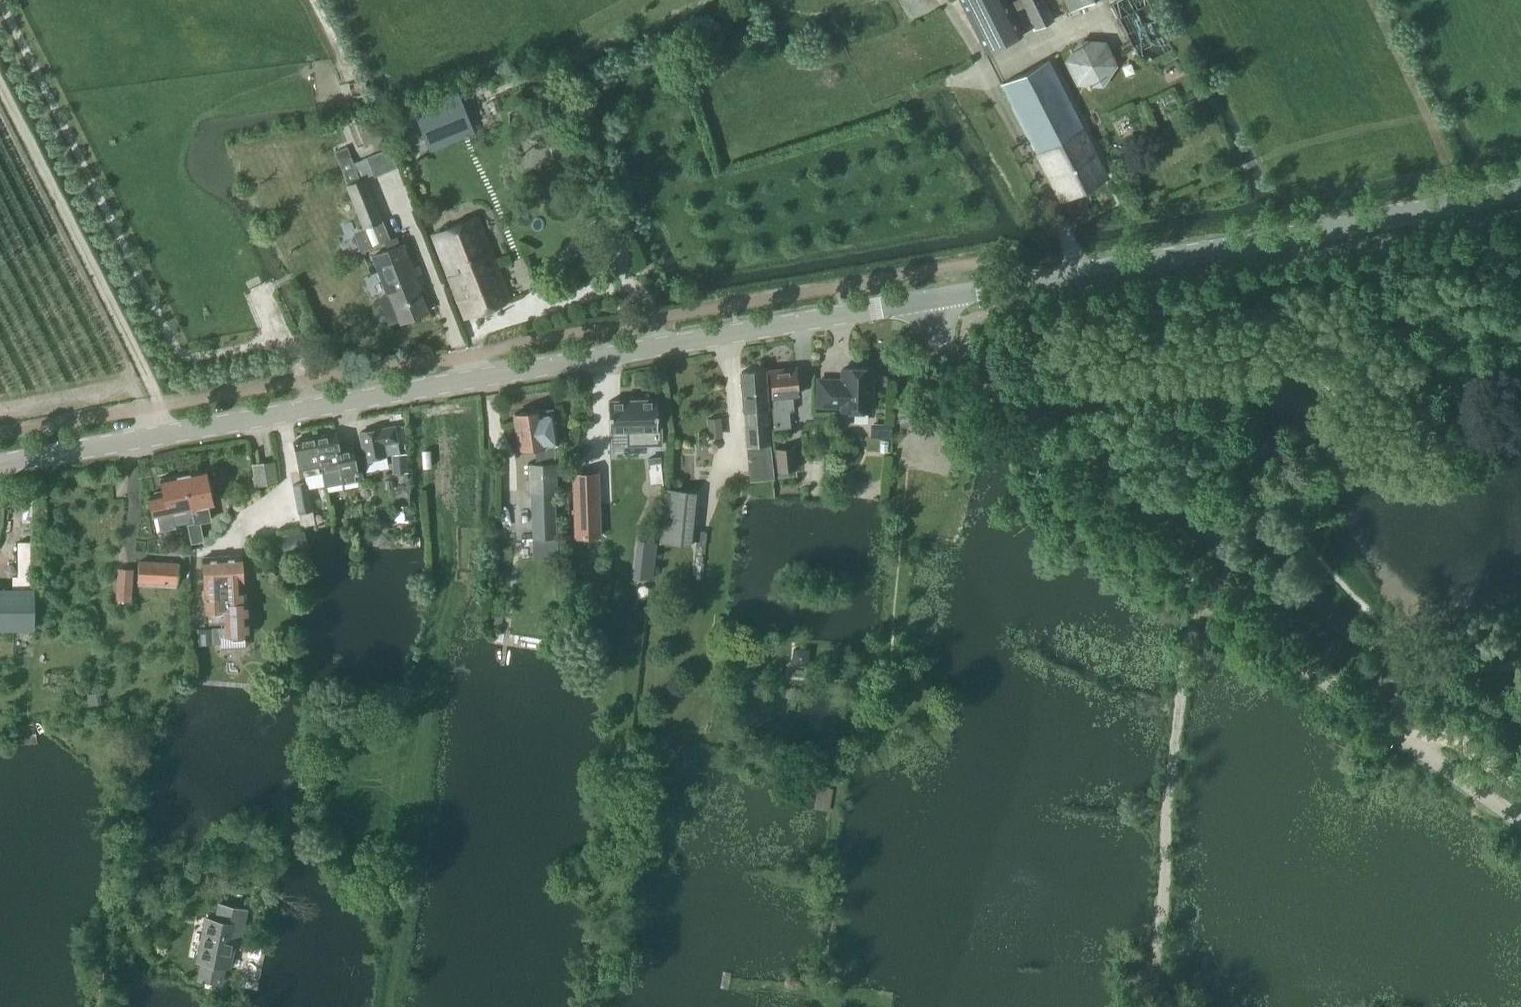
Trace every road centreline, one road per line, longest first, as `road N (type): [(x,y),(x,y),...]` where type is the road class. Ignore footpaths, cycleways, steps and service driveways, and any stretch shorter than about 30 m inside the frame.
road 1 (tertiary): [(0,466),(943,296)]
road 2 (unclassified): [(1520,817),(1203,590),(982,409),(959,368),(943,296)]
road 3 (tertiary): [(943,296),(1520,184)]
road 4 (track): [(1203,590),(1191,614),(1146,1006)]

